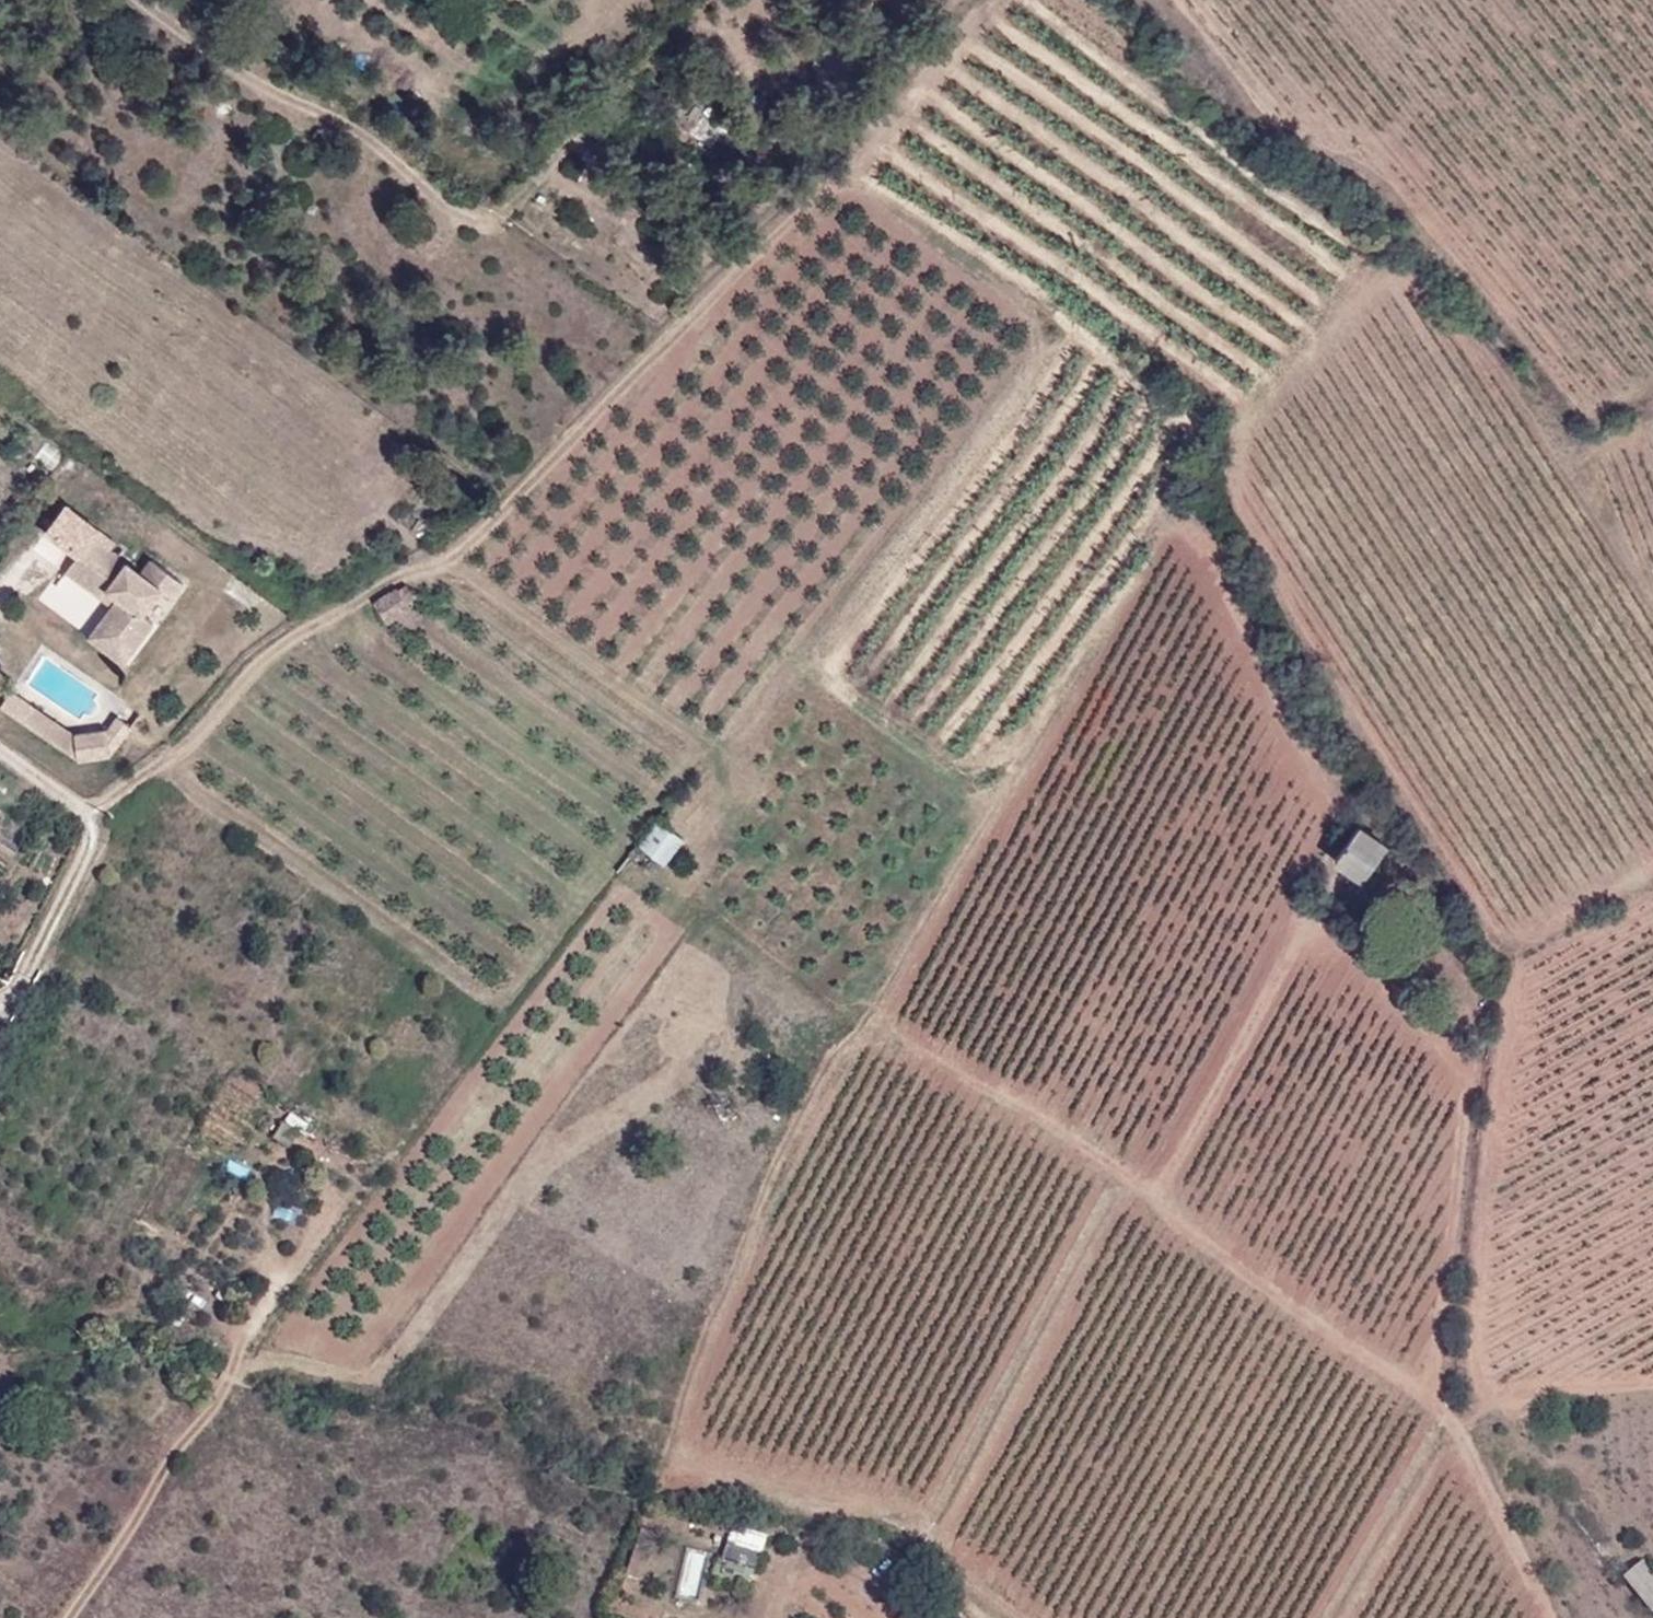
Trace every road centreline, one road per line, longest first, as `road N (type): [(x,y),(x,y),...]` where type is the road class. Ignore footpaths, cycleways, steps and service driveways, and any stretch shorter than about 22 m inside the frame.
road 1 (track): [(1331,912),(1167,1206),(1452,1419),(1553,1617)]
road 2 (track): [(90,816),(188,750),(286,642),(386,576),(450,562),(713,749),(691,802)]
road 3 (residential): [(0,750),(90,816),(86,852),(4,1010)]

